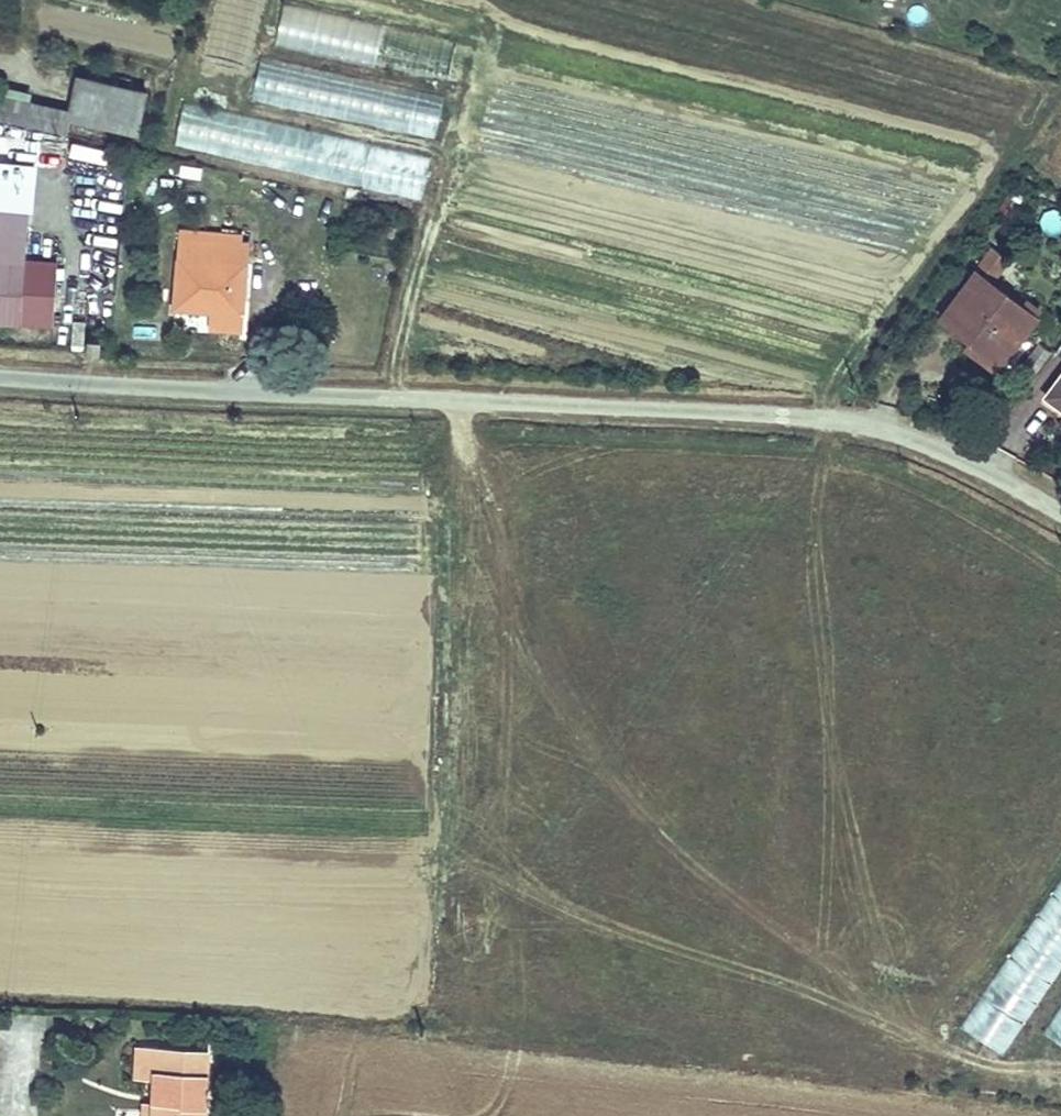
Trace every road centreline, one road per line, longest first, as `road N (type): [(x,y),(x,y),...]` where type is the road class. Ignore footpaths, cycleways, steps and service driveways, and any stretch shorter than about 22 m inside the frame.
road 1 (residential): [(1060,539),(932,459),(788,434),(0,377)]

